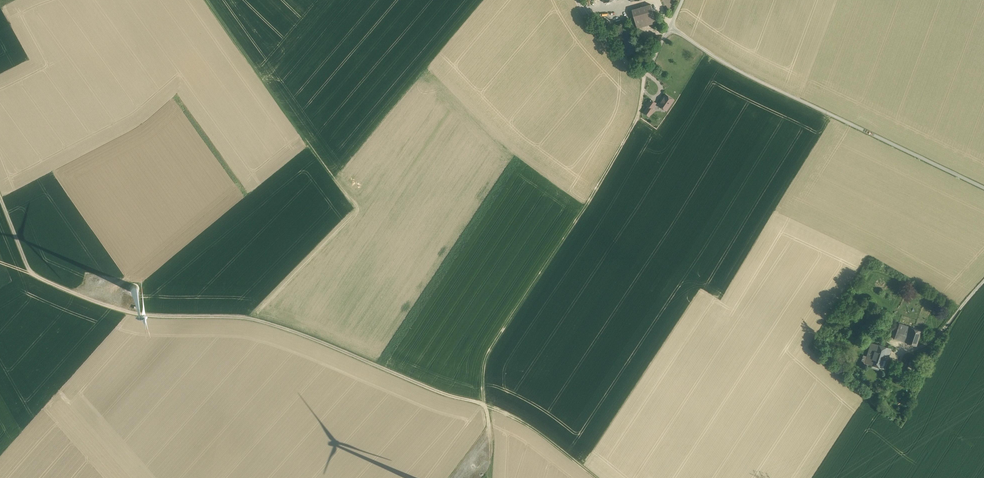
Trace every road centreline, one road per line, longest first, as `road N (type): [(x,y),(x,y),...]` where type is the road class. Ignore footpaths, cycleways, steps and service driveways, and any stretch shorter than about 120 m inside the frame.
road 1 (track): [(0,197),(31,274),(152,315),(247,316),(297,331),(487,403),(536,430),(595,477)]
road 2 (track): [(491,477),(488,358),(639,117),(644,83)]
road 3 (unclassified): [(983,188),(704,49),(669,26),(682,0)]
road 4 (track): [(577,0),(644,83),(669,26)]

